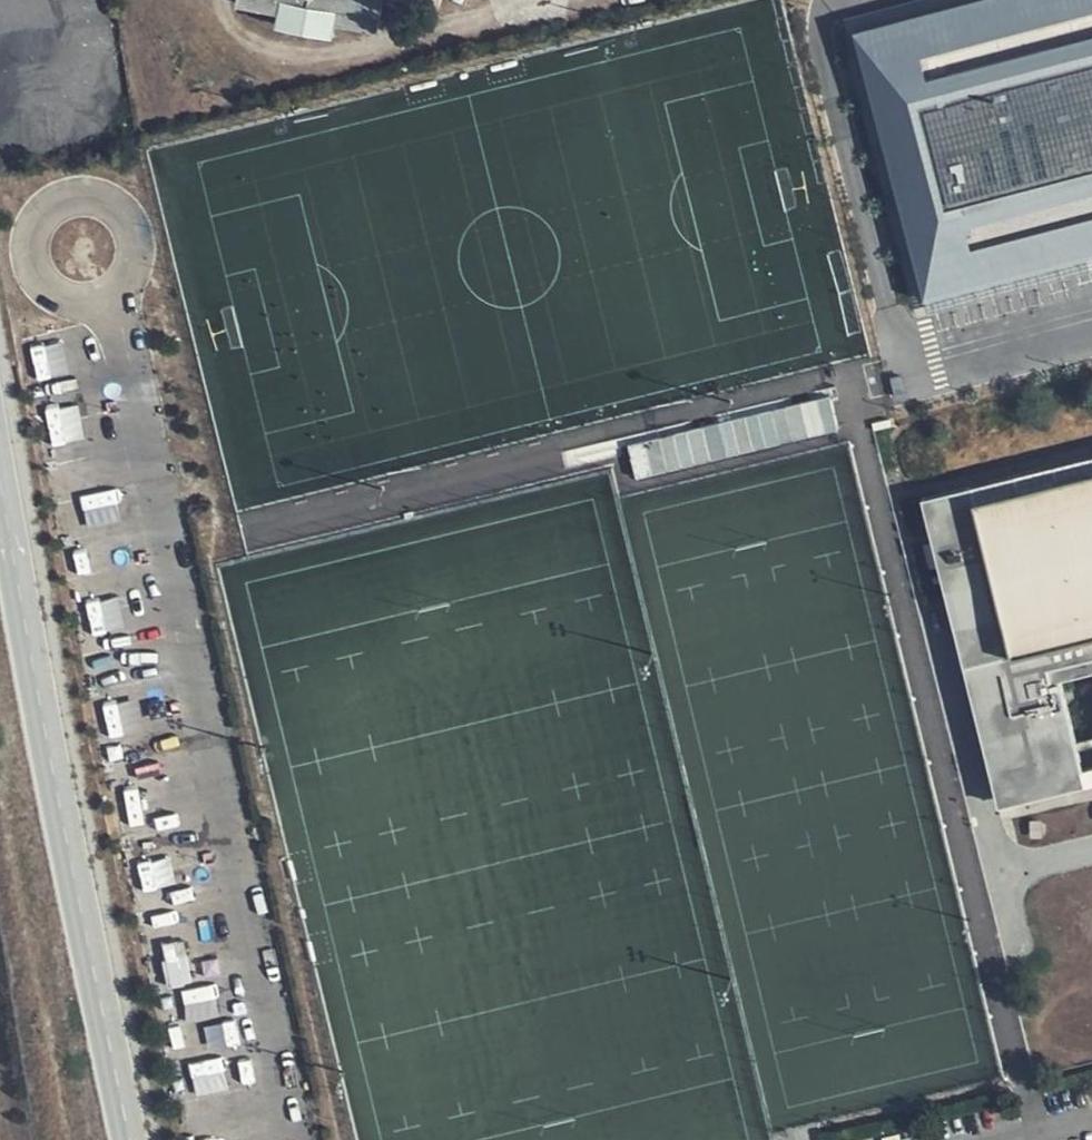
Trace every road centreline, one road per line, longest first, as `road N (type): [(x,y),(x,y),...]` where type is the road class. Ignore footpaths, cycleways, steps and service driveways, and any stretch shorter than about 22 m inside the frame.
road 1 (unclassified): [(0,462),(132,1139)]

